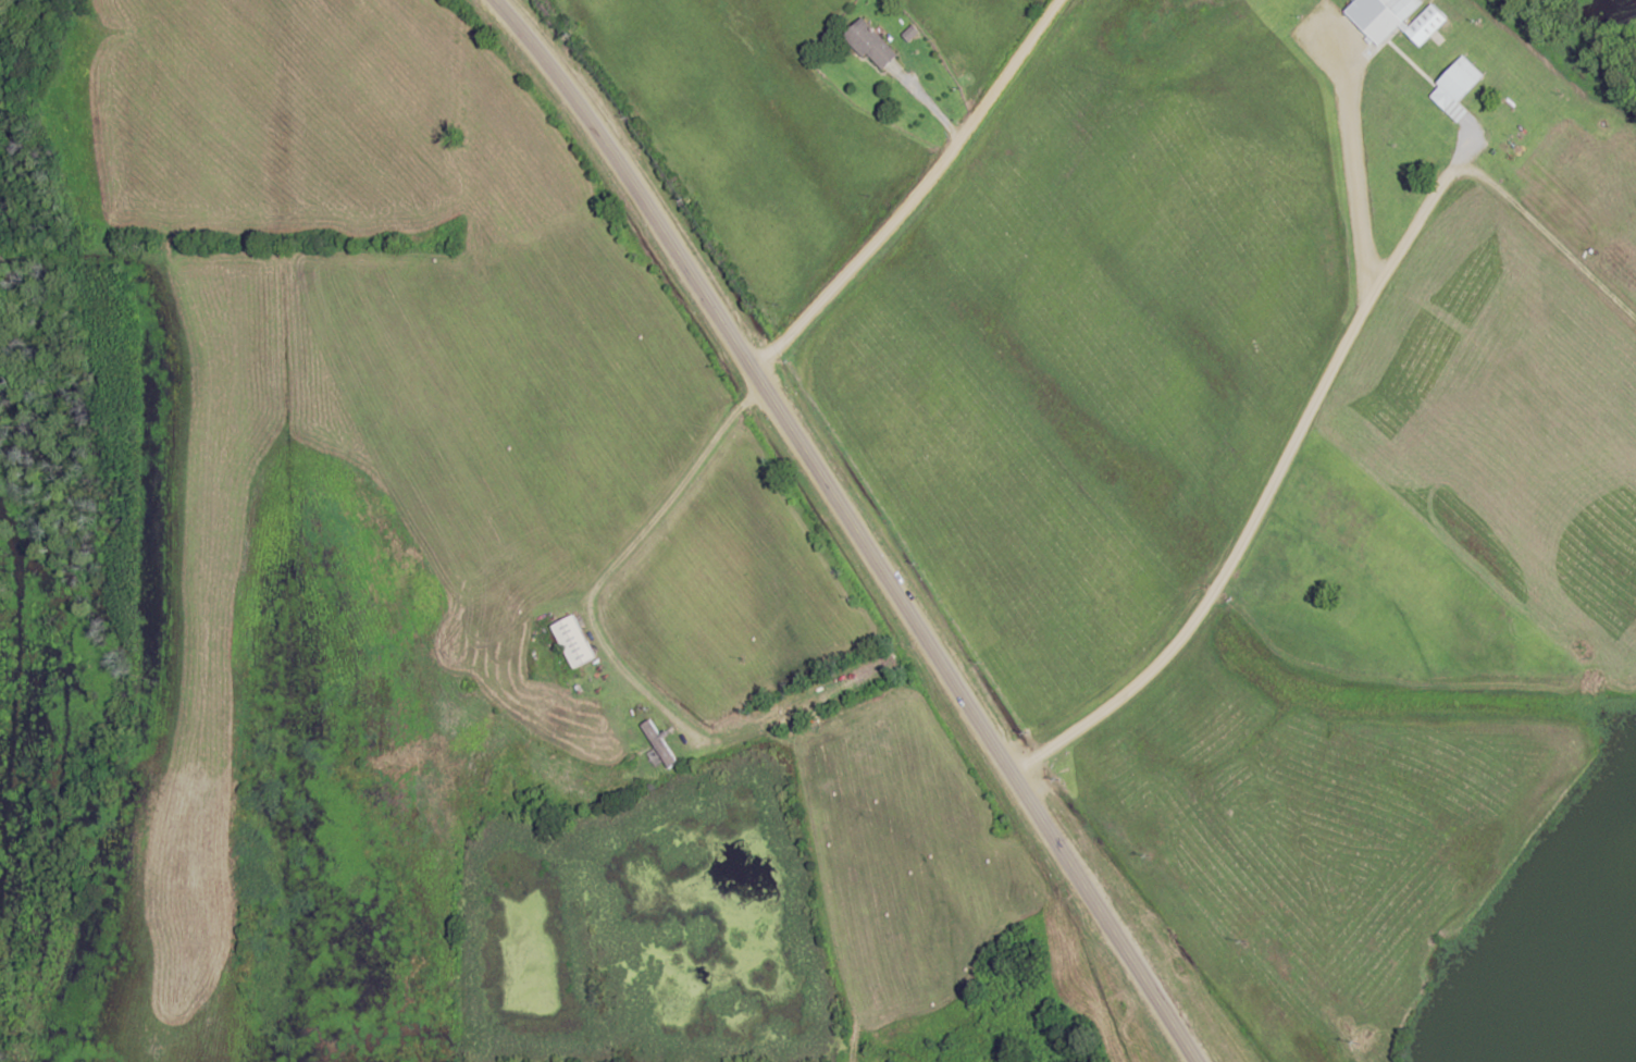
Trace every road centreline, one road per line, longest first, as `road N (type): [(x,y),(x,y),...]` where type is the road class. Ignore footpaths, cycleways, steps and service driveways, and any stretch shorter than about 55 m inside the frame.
road 1 (secondary): [(1199,1061),(857,540),(600,128),(495,0)]
road 2 (residential): [(1012,774),(1173,646),(1265,496),(1372,288),(1471,134)]
road 3 (residential): [(749,368),(905,210),(1060,0)]

